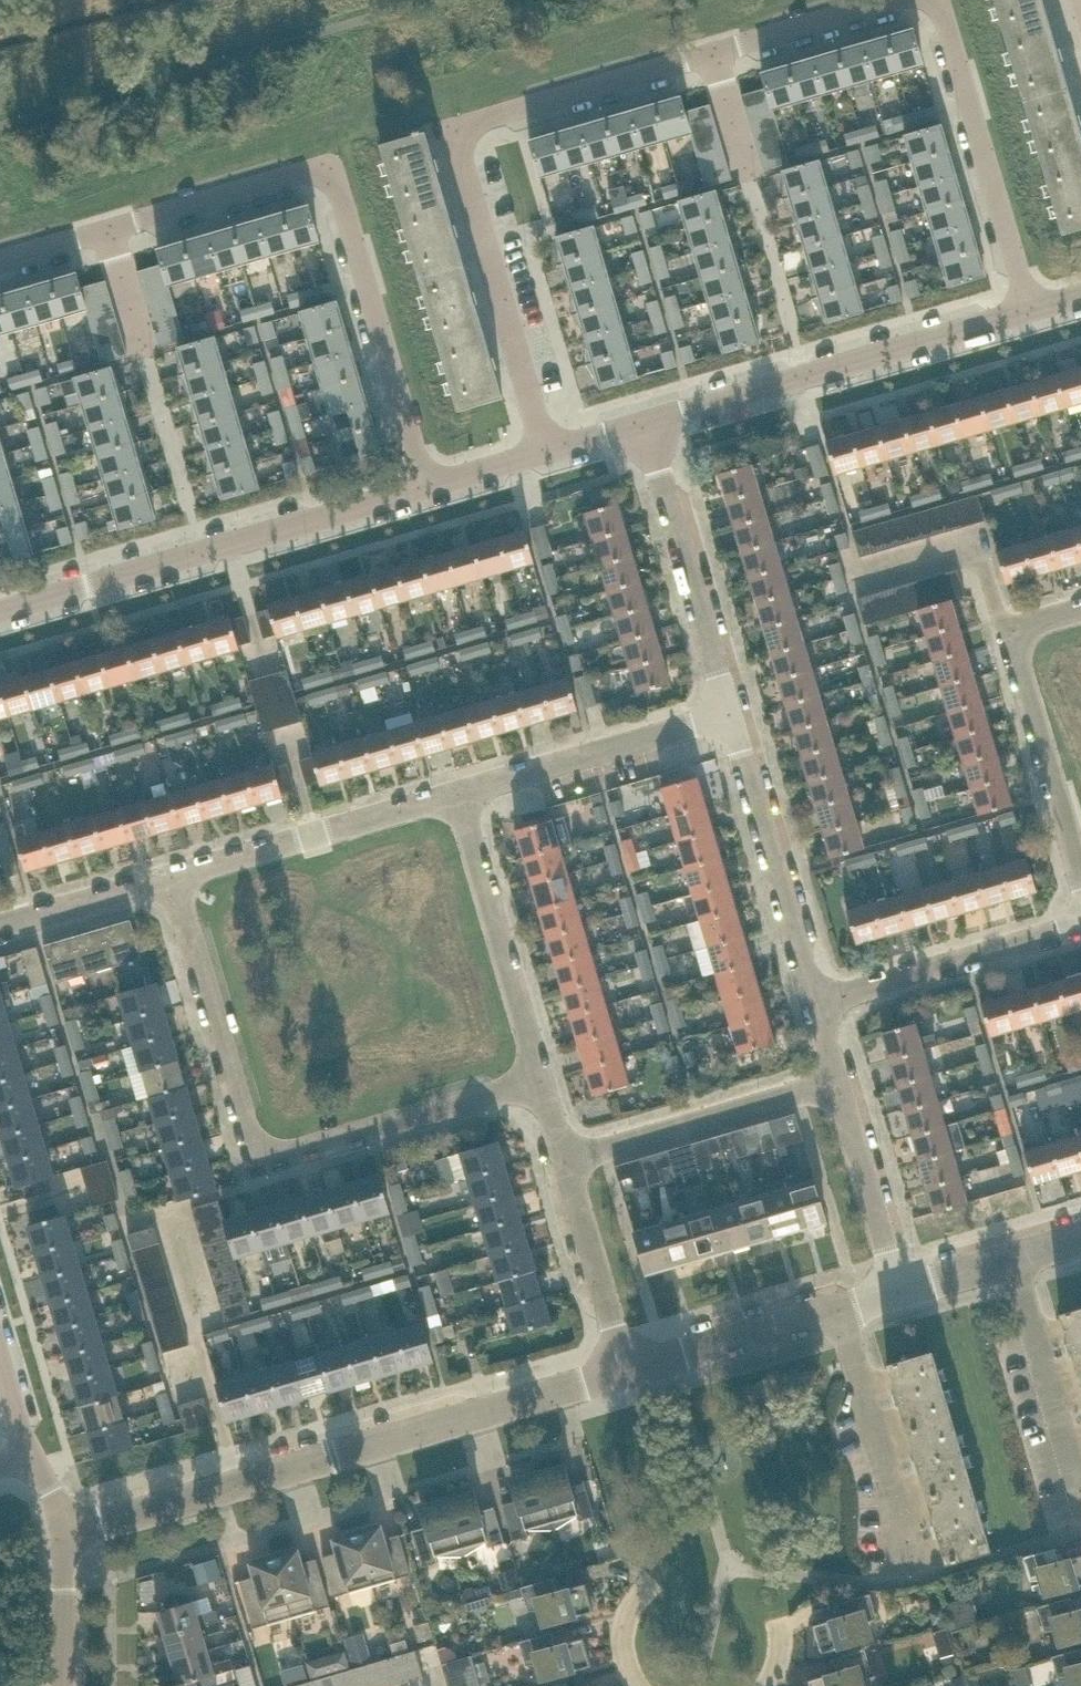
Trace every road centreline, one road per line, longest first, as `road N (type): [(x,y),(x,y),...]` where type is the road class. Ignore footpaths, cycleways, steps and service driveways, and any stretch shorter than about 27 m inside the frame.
road 1 (residential): [(549,455),(458,132),(932,2),(1031,317)]
road 2 (residential): [(547,1086),(248,1173),(171,881)]
road 3 (residential): [(64,1531),(632,1368)]
road 4 (residential): [(112,230),(331,167),(426,491)]
road 5 (residential): [(1080,921),(1003,636),(1080,614)]
road 6 (residential): [(112,230),(207,553)]
road 7 (residential): [(547,1086),(459,794)]
road 8 (residential): [(898,1288),(813,998)]
road 9 (residential): [(171,881),(459,794)]
road 10 (residential): [(813,998),(729,712)]
road 11 (residential): [(729,712),(646,427)]
road 12 (residential): [(632,1368),(547,1086)]
road 13 (residential): [(909,1581),(828,1308)]
road 14 (residential): [(459,794),(729,712)]
road 15 (residential): [(1080,1528),(997,1259)]
road 16 (residential): [(813,998),(1080,922)]
road 17 (residential): [(810,380),(1031,317)]
road 18 (residential): [(207,553),(426,491)]
road 19 (residential): [(0,613),(207,553)]
road 20 (residential): [(750,178),(810,380)]
road 21 (residential): [(632,1368),(828,1308)]
road 22 (residential): [(0,932),(171,881)]
road 23 (residential): [(646,427),(810,380)]
road 24 (residential): [(47,1462),(0,1303)]
road 25 (residential): [(64,1685),(64,1531)]
road 26 (residential): [(426,491),(549,455)]

